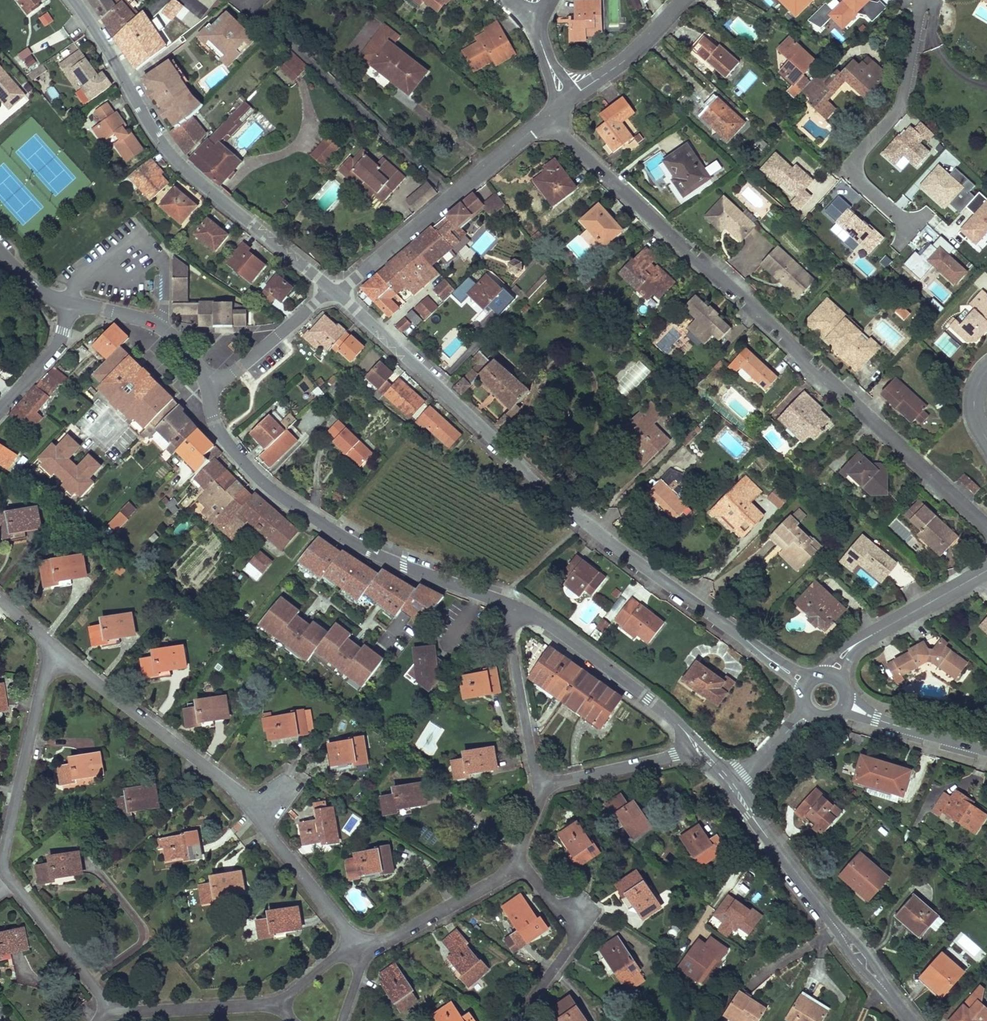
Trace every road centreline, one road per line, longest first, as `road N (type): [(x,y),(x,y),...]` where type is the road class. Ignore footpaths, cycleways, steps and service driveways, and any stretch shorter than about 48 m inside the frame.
road 1 (tertiary): [(807,681),(584,520),(336,294)]
road 2 (residential): [(546,117),(986,527)]
road 3 (residential): [(59,655),(270,827),(361,946)]
road 4 (residential): [(514,610),(393,562),(268,487),(220,432),(207,382)]
road 5 (tertiary): [(336,294),(192,177),(75,0)]
road 6 (residential): [(108,1008),(10,885),(4,852),(44,677),(59,655)]
road 7 (residential): [(911,1020),(732,784)]
road 8 (residential): [(921,0),(900,108),(855,168),(910,228)]
road 9 (residential): [(453,195),(258,14)]
road 10 (residential): [(701,750),(614,673),(514,610)]
road 11 (residential): [(520,1020),(578,935),(521,862)]
road 12 (residential): [(833,674),(854,645),(986,569)]
road 13 (residential): [(547,792),(522,712),(514,610)]
road 14 (residential): [(361,946),(386,941),(521,862)]
road 15 (residential): [(108,1008),(278,1003)]
road 16 (residential): [(207,382),(159,325),(69,302)]
road 17 (residential): [(547,792),(701,750)]
road 18 (residential): [(336,294),(313,304),(233,373),(207,382)]
road 19 (residential): [(336,294),(453,195)]
road 20 (residential): [(570,96),(638,47),(683,0)]
road 21 (tertiary): [(986,748),(844,706)]
road 22 (residential): [(0,410),(57,345),(69,302)]
road 23 (residential): [(453,195),(546,117)]

